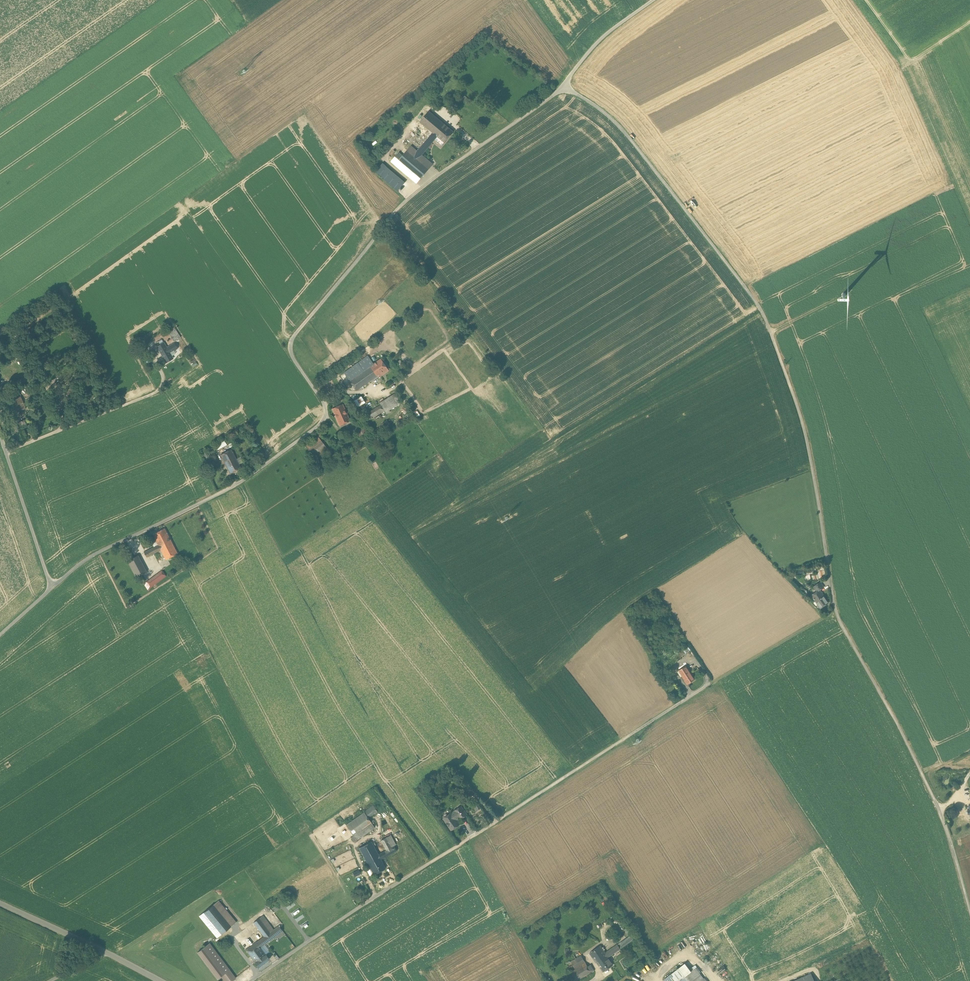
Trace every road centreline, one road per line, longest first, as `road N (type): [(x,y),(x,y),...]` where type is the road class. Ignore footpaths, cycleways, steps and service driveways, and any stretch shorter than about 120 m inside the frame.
road 1 (unclassified): [(969,905),(938,805),(837,610),(807,433),(766,316),(624,129),(564,85)]
road 2 (unclassified): [(52,588),(100,551),(244,480),(322,422),(328,413),(288,350),(291,337),(402,205),(564,85)]
road 3 (track): [(251,980),(711,683)]
road 4 (unclassified): [(0,434),(52,588)]
road 5 (track): [(837,610),(711,683)]
road 6 (unclassified): [(564,85),(610,30),(653,0)]

